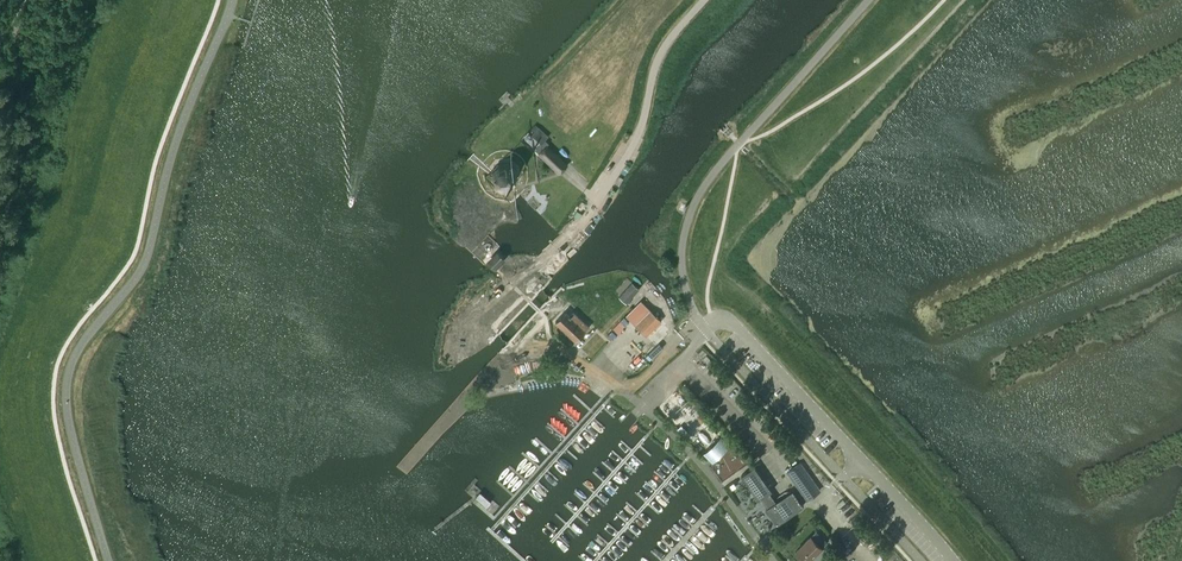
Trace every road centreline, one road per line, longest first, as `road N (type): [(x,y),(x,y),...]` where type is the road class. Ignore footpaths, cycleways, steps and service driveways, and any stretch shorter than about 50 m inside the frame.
road 1 (unclassified): [(954,560),(735,325),(706,333)]

